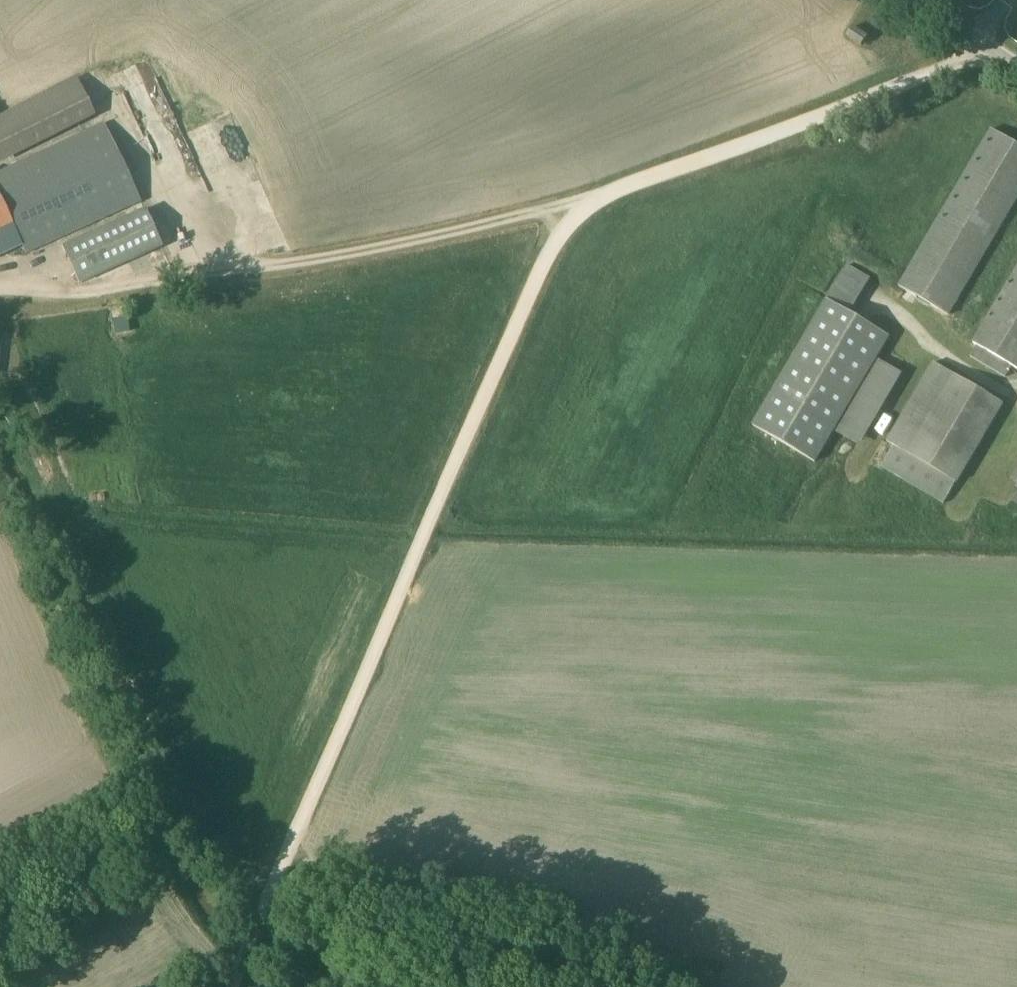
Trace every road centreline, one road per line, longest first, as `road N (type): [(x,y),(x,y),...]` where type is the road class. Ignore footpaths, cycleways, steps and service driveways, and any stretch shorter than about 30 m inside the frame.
road 1 (track): [(580,210),(547,209),(272,266),(0,295)]

